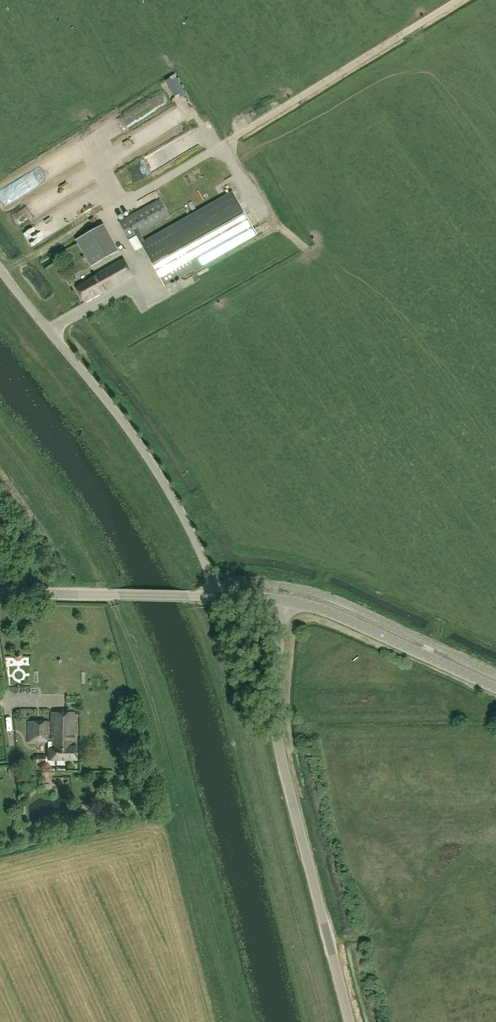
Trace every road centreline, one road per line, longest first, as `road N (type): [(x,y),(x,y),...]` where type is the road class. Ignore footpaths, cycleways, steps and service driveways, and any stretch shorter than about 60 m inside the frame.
road 1 (unclassified): [(351,1021),(282,763),(276,699),(283,602)]
road 2 (unclassified): [(215,598),(174,499),(0,273)]
road 3 (tertiary): [(495,689),(335,615),(283,602)]

